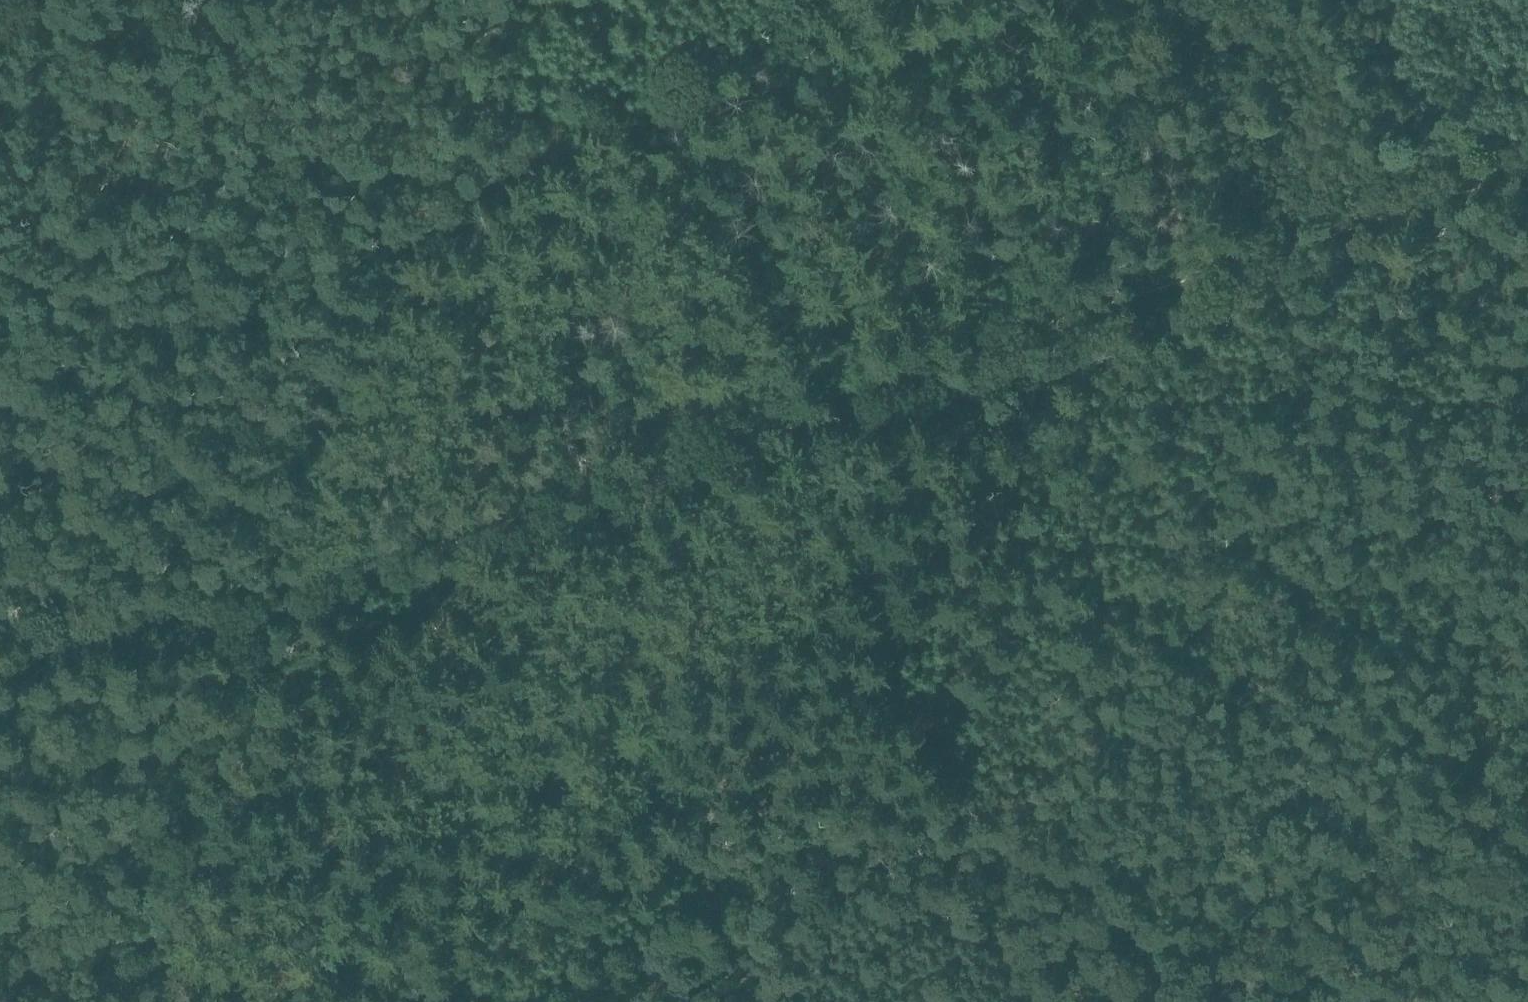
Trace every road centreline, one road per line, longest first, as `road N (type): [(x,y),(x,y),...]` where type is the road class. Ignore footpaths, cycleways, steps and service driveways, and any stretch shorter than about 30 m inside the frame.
road 1 (track): [(1527,152),(280,545)]
road 2 (track): [(280,545),(0,603)]

